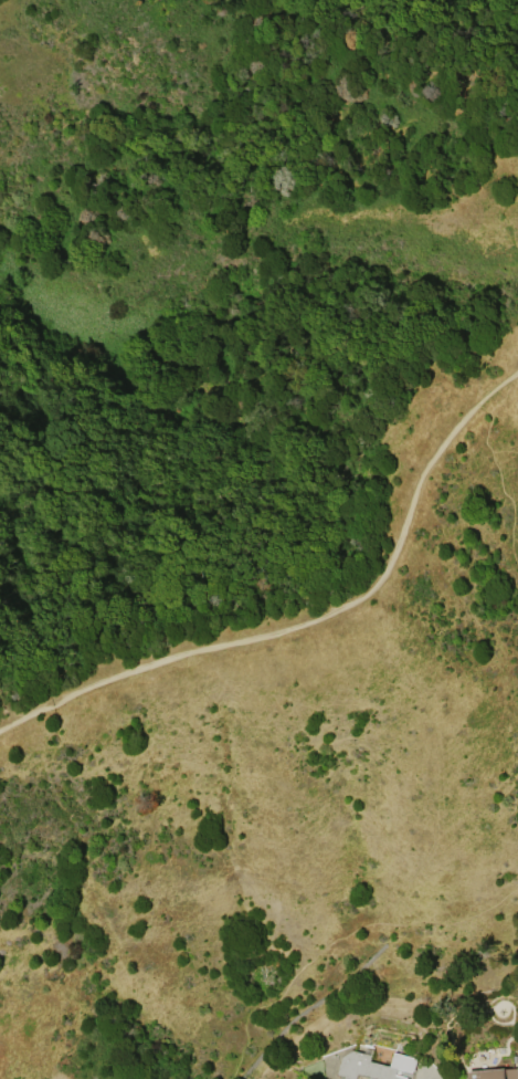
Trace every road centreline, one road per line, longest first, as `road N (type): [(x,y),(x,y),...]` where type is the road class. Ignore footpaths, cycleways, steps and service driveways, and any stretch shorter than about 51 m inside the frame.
road 1 (track): [(0,727),(167,660),(289,629),(361,593),(381,573),(433,459),(517,372)]

